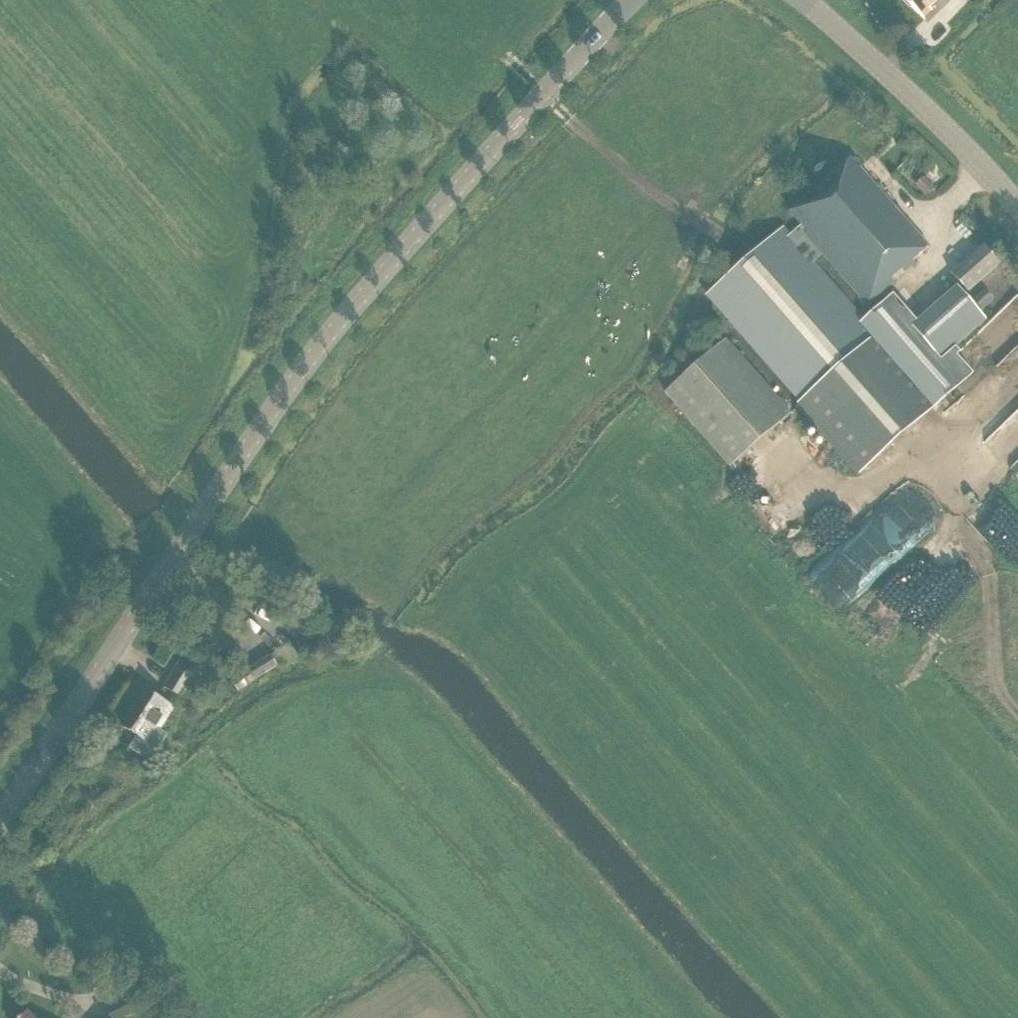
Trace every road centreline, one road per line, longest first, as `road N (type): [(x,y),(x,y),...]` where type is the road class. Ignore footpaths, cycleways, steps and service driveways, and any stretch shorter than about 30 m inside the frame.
road 1 (tertiary): [(0,825),(232,468),(456,191),(631,0)]
road 2 (unclassified): [(1017,207),(805,0)]

